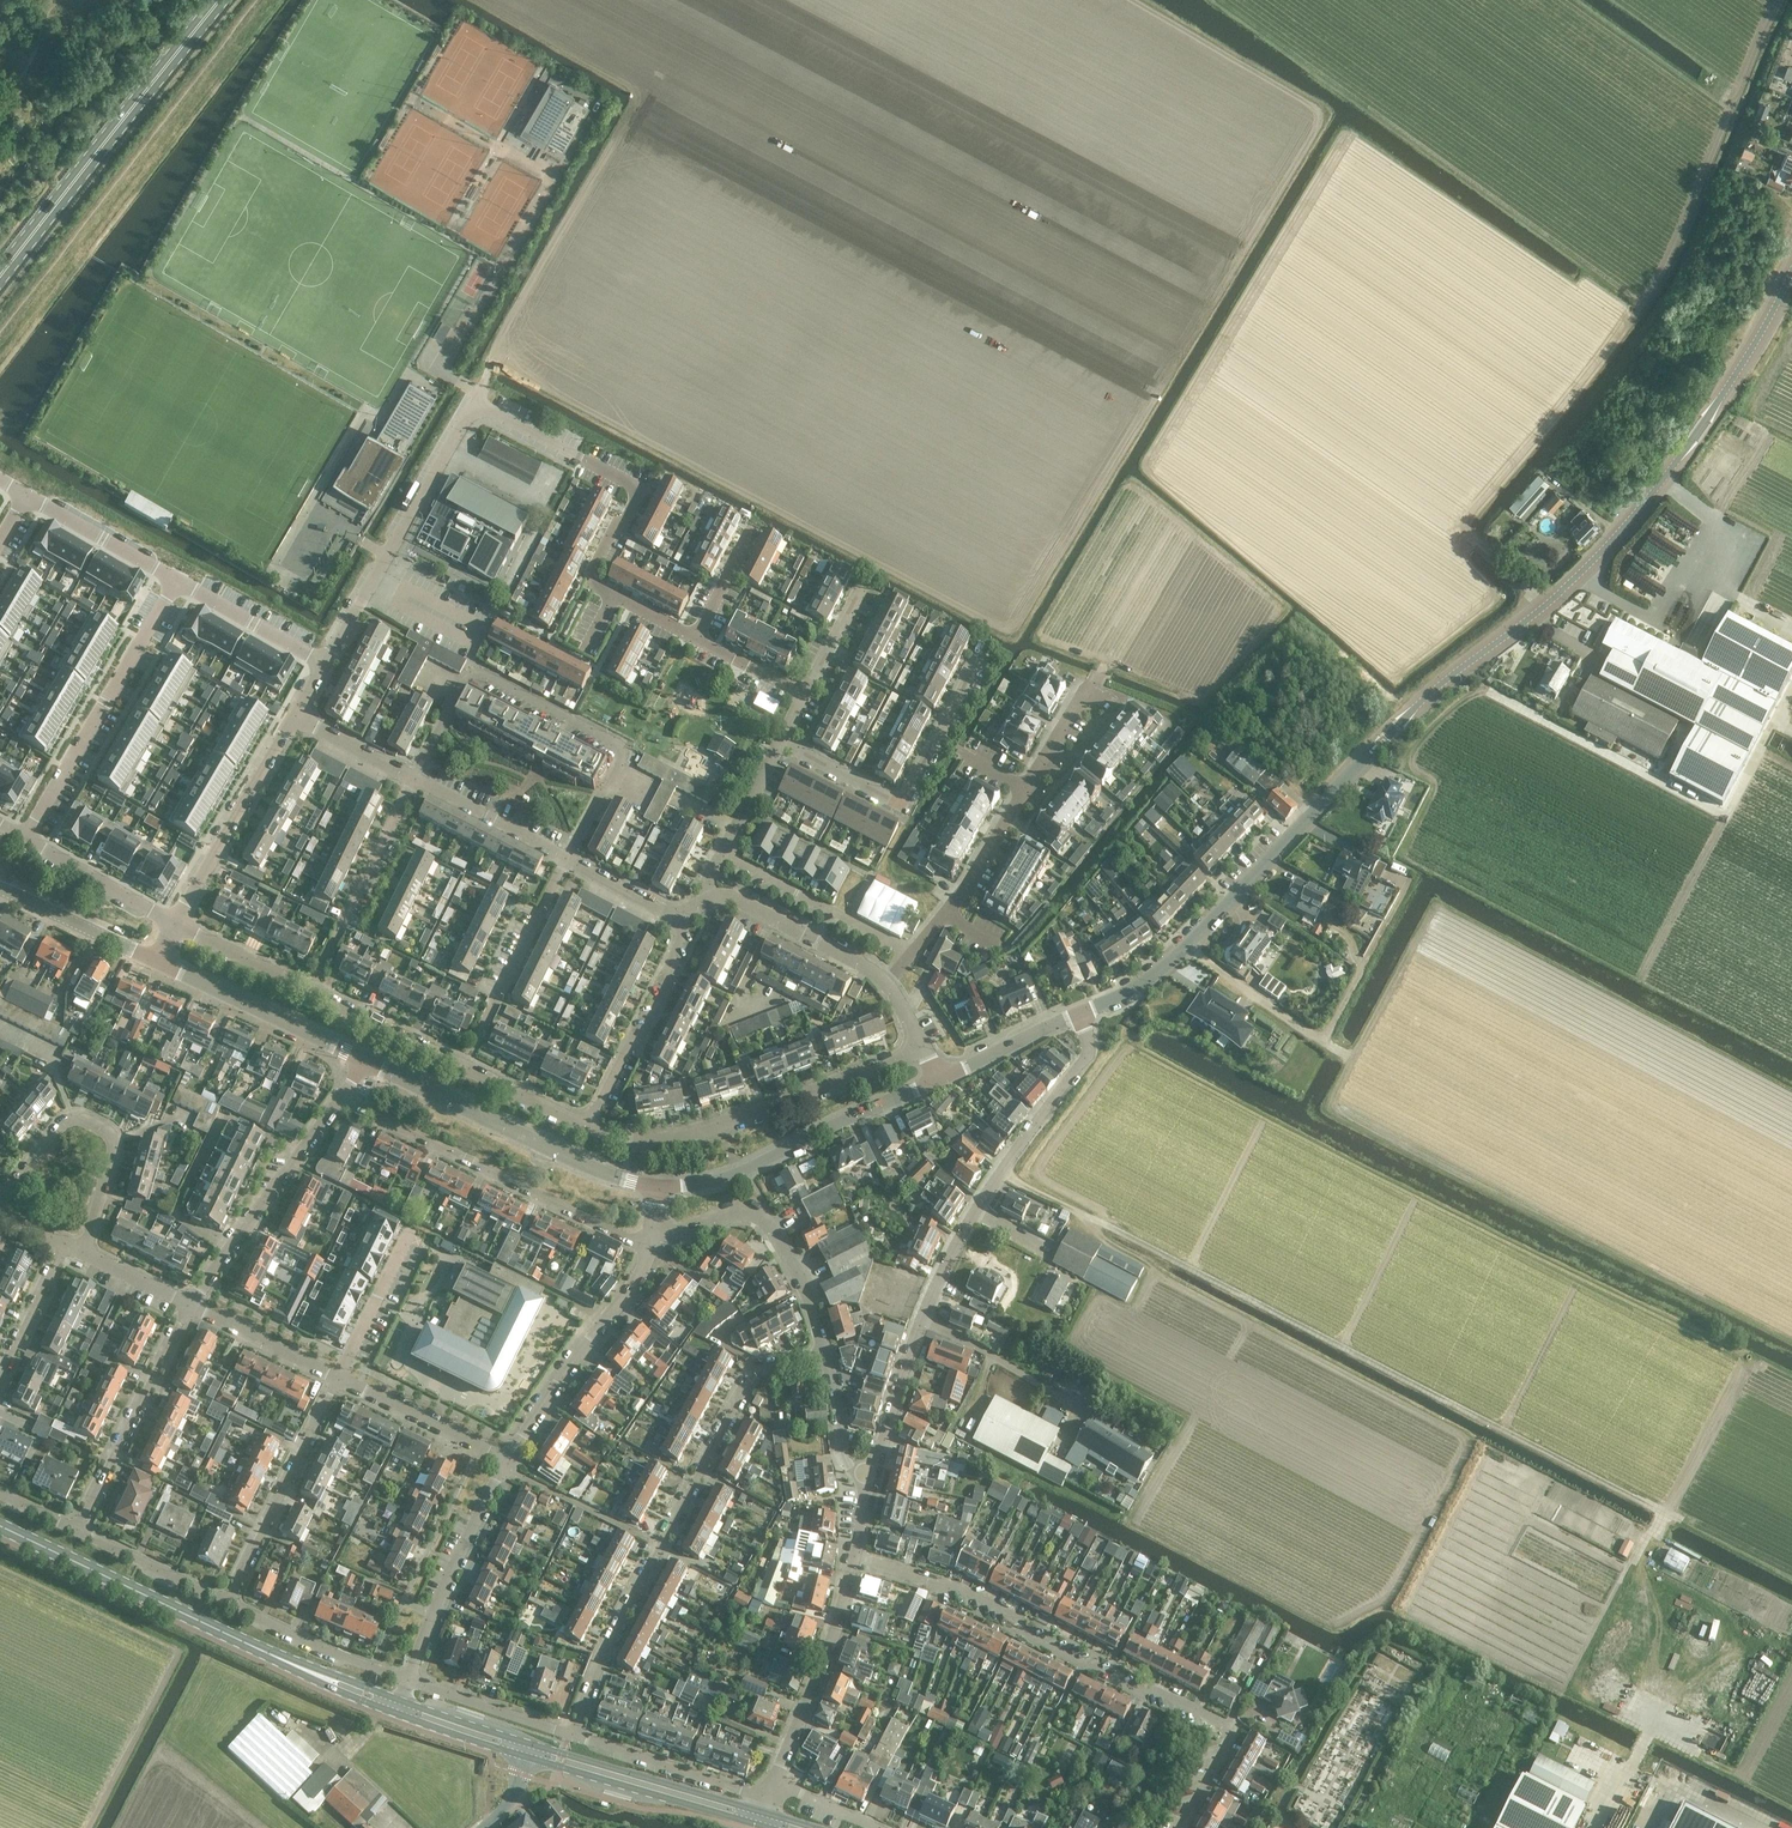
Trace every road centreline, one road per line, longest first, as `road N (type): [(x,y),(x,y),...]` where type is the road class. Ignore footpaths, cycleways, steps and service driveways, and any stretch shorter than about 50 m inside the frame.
road 1 (tertiary): [(1080,1012),(1166,965),(1432,693),(1575,578),(1727,389),(1791,269)]
road 2 (track): [(1665,1512),(1000,1174)]
road 3 (track): [(474,401),(642,90),(481,0)]
road 4 (residential): [(853,1559),(953,1583),(1015,1616),(1021,1633),(1139,1693),(1160,1691),(1226,1724),(1229,1735),(1175,1827)]
road 5 (residential): [(869,1474),(941,1273),(1087,1053),(1080,1012)]
road 6 (residential): [(923,1046),(703,1129),(643,1139),(587,1126)]
road 7 (residential): [(651,1249),(339,1096)]
road 8 (primary): [(213,0),(0,262)]
road 9 (tertiary): [(657,1186),(595,1168),(363,1061)]
road 10 (track): [(1746,1553),(1665,1512),(1639,1558),(1649,1730)]
road 11 (tertiary): [(657,1186),(737,1171),(940,1080)]
road 12 (residential): [(324,665),(474,401)]
road 13 (residential): [(26,838),(176,580)]
road 14 (secondary): [(267,1652),(0,1525)]
road 15 (residential): [(81,1254),(112,1155),(107,1132),(67,1120),(0,1199)]
road 16 (residential): [(661,1546),(756,1369),(825,1356)]
road 17 (residential): [(825,1356),(802,1284),(756,1214),(735,1211),(689,1231),(652,1234)]
road 18 (residential): [(189,1305),(339,1096)]
road 19 (residential): [(507,1459),(640,1277),(651,1249)]
road 20 (residential): [(189,1305),(76,1531)]
road 21 (residential): [(227,1602),(338,1378)]
road 22 (residential): [(174,923),(296,716)]
road 23 (residential): [(774,1784),(829,1648),(853,1559)]
road 24 (residential): [(680,911),(668,984),(587,1126)]
road 25 (secondary): [(760,1811),(533,1745)]
road 26 (residential): [(310,990),(414,778)]
road 27 (secondary): [(528,1756),(754,1823)]
road 28 (residential): [(409,1679),(503,1466)]
road 29 (tertiary): [(363,1061),(154,960)]
road 30 (residential): [(464,1066),(567,858)]
road 31 (residential): [(613,774),(623,754),(619,742),(481,672),(467,676),(459,693)]
road 32 (track): [(1129,0),(1318,114)]
road 33 (residential): [(722,853),(911,954)]
road 34 (residential): [(572,1734),(661,1546)]
road 35 (residential): [(766,1798),(572,1734)]
road 36 (residential): [(936,740),(900,800),(781,742)]
road 37 (residential): [(885,982),(731,897),(706,901)]
road 38 (residential): [(409,1679),(227,1602)]
road 39 (residential): [(474,401),(634,484),(637,498)]
road 40 (residential): [(507,1459),(338,1378)]
road 41 (residential): [(661,1546),(503,1466)]
road 42 (residential): [(567,858),(414,778)]
road 43 (residential): [(176,580),(25,497)]
road 44 (residential): [(572,1734),(409,1679)]
road 45 (residential): [(464,1066),(310,990)]
road 46 (residential): [(324,665),(176,580)]
road 47 (residential): [(26,838),(174,923)]
road 48 (tertiary): [(154,960),(0,888)]
road 49 (residential): [(227,1602),(76,1531)]
road 50 (residential): [(411,1228),(338,1378)]
road 51 (residential): [(338,1378),(189,1305)]
road 52 (residential): [(1026,790),(1084,693),(1130,701)]
road 53 (tertiary): [(940,1080),(1080,1012)]
road 54 (residential): [(310,990),(174,923)]
road 55 (residential): [(947,913),(1026,790)]
road 56 (residential): [(0,1376),(64,1246)]
road 57 (secondary): [(267,1652),(396,1713)]
road 58 (secondary): [(401,1701),(267,1652)]
road 59 (secondary): [(533,1745),(401,1701)]
road 60 (secondary): [(396,1713),(528,1756)]
road 61 (residential): [(587,1126),(464,1066)]
road 62 (residential): [(869,1474),(844,1458),(825,1356)]
road 63 (residential): [(414,778),(296,716)]
road 64 (residential): [(805,695),(865,582)]
road 65 (residential): [(696,639),(755,526)]
road 66 (residential): [(680,911),(567,858)]
road 67 (residential): [(696,639),(805,695)]

